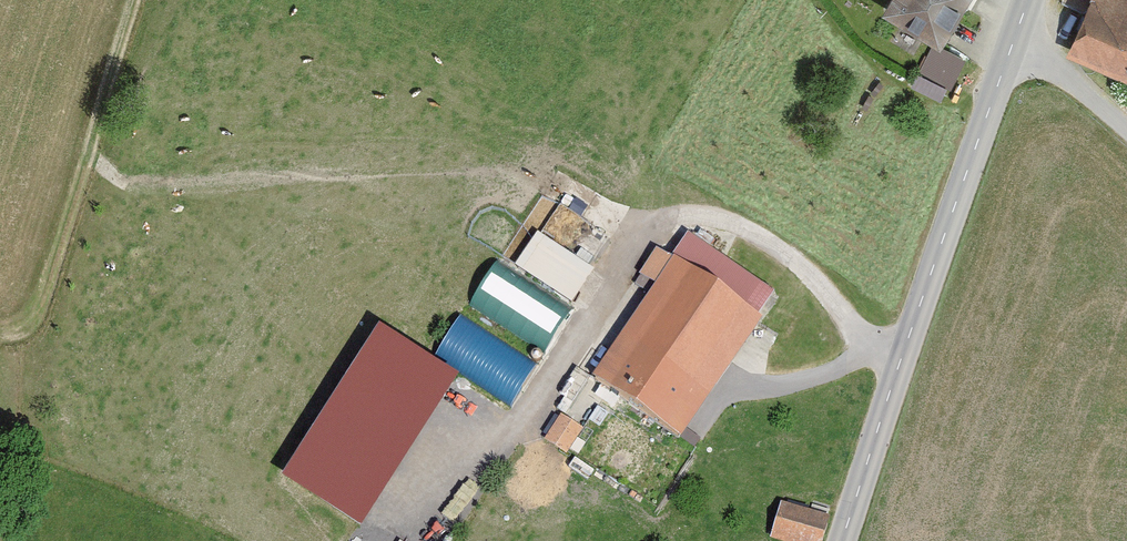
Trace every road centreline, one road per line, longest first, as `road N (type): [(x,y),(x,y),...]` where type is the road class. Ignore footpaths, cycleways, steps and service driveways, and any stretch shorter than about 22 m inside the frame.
road 1 (tertiary): [(842,540),(1015,39)]
road 2 (unclassified): [(1015,39),(1126,126)]

